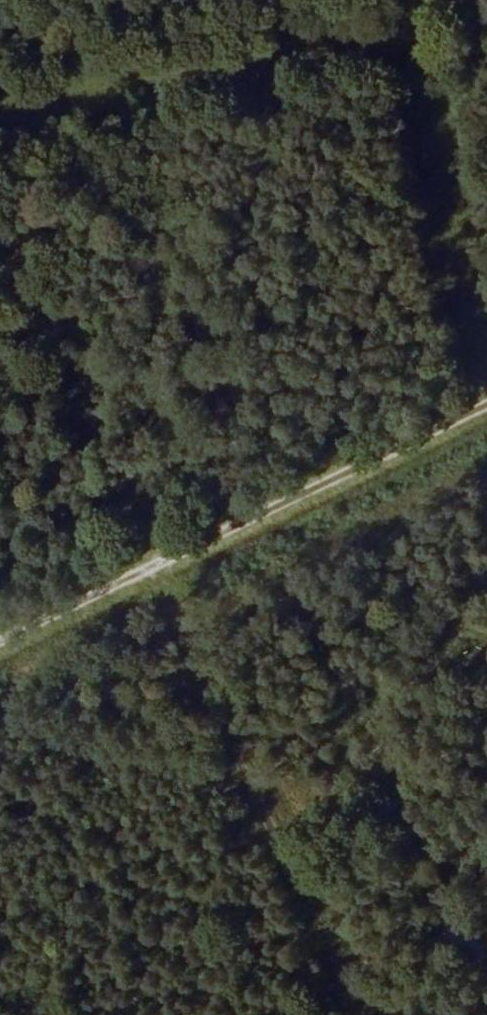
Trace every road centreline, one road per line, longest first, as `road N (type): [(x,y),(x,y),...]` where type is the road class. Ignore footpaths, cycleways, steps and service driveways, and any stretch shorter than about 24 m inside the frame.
road 1 (track): [(0,250),(371,1014)]
road 2 (track): [(0,638),(486,405)]

